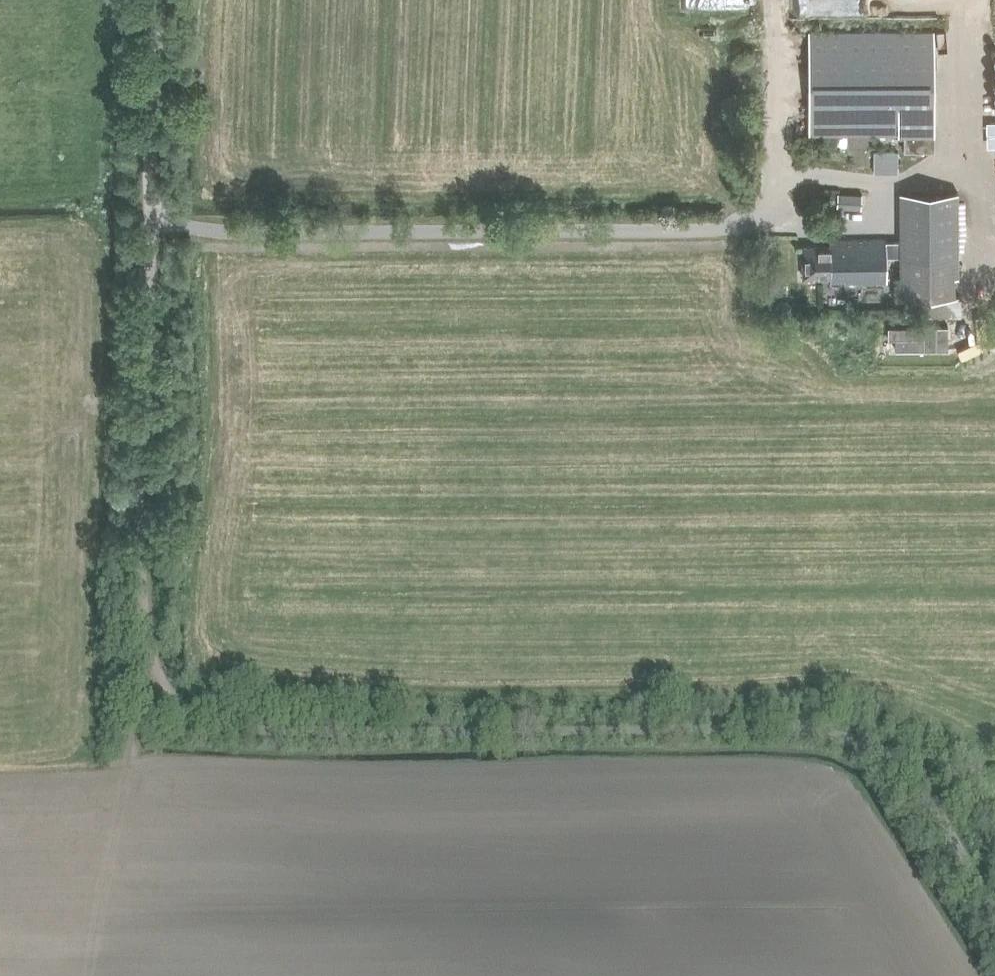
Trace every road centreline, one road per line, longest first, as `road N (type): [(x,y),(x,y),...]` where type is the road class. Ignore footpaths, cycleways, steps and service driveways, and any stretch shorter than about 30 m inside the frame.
road 1 (unclassified): [(994,904),(966,852),(904,779),(849,742),(818,732),(267,729),(205,724),(167,707),(150,660),(164,0)]

